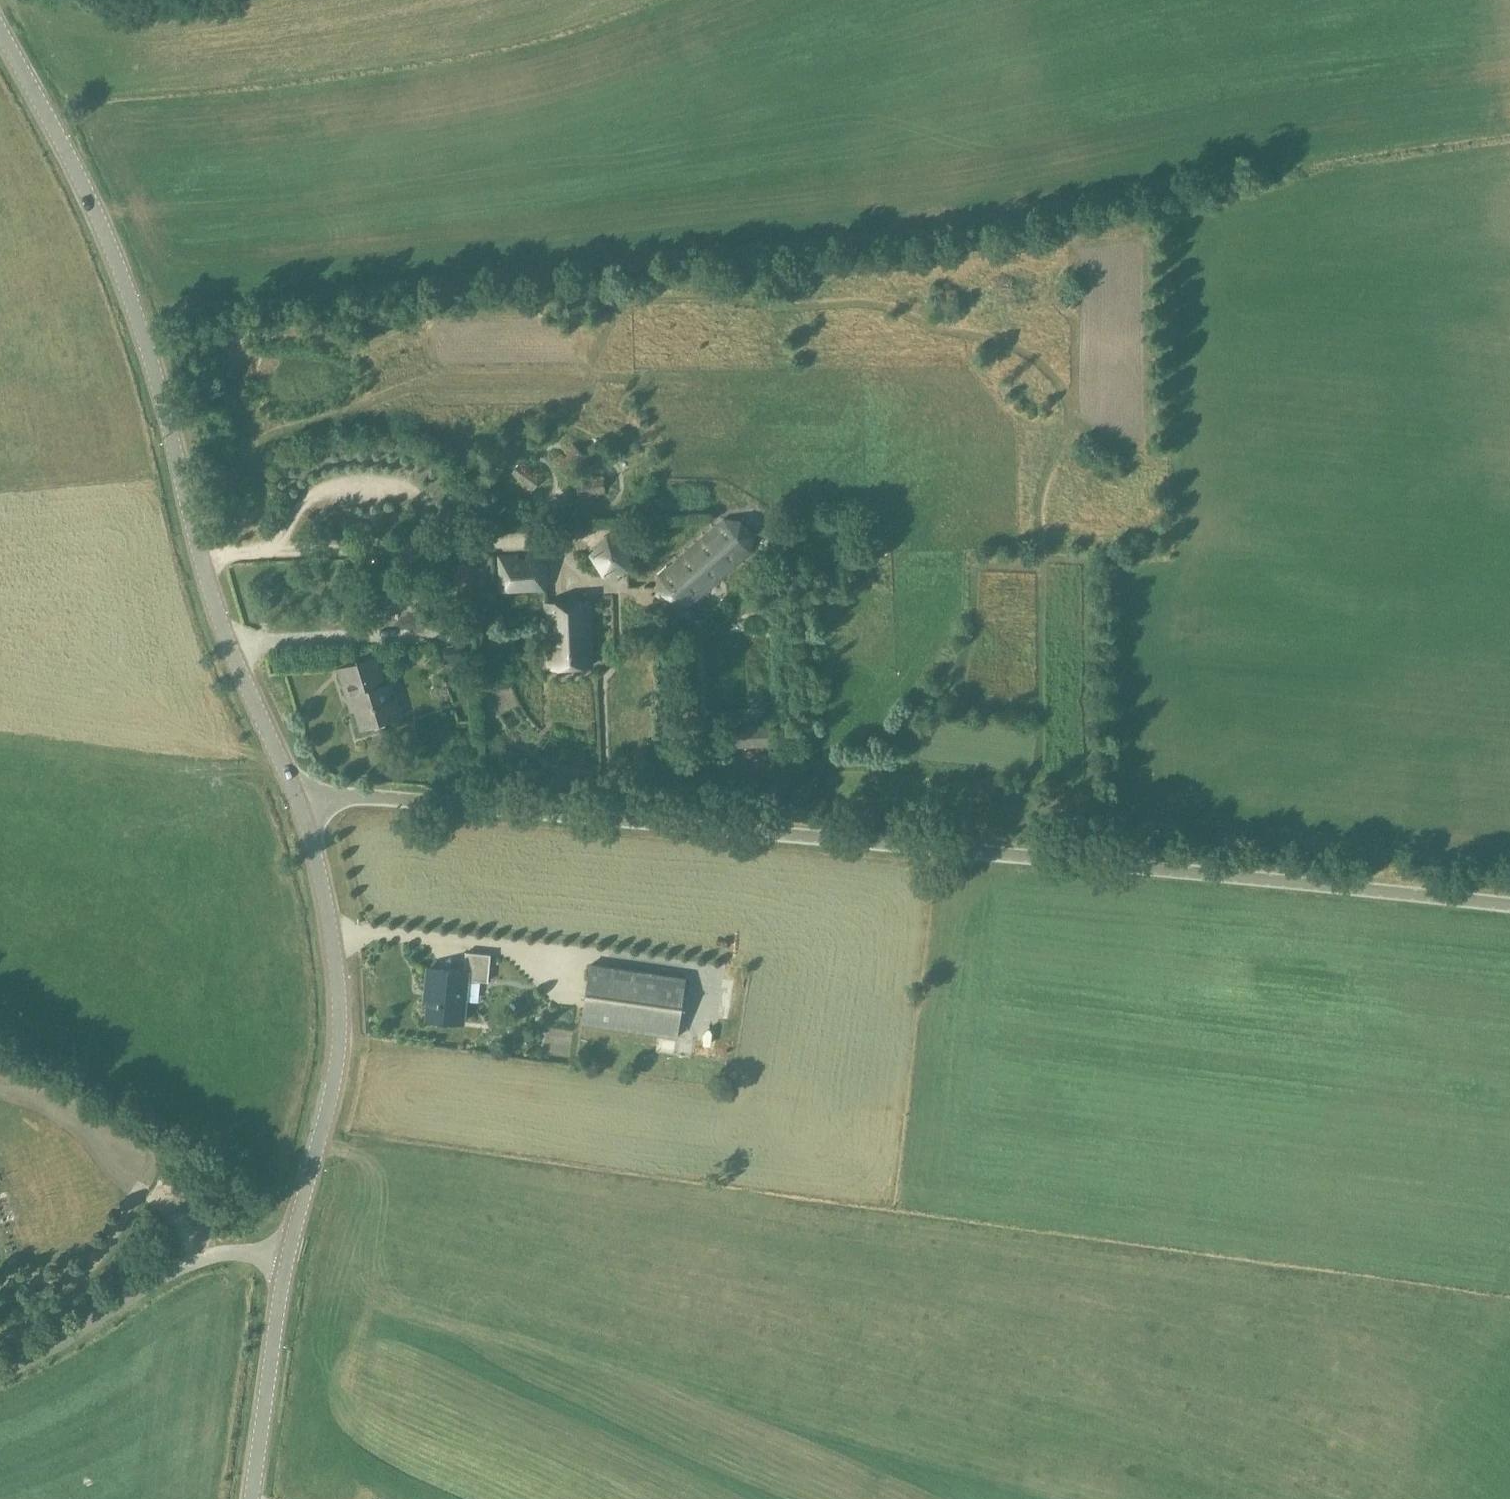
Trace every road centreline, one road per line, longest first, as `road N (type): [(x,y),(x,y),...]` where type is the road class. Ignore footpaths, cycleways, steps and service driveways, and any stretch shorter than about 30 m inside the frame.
road 1 (unclassified): [(299,802),(391,800),(768,831),(1509,908)]
road 2 (tertiary): [(299,802),(221,623),(117,257),(0,29)]
road 3 (tertiary): [(299,802),(328,906),(339,1063),(289,1260)]
road 4 (unclassified): [(0,1369),(59,1345),(205,1258),(289,1260)]
road 5 (tertiary): [(289,1260),(249,1498)]

